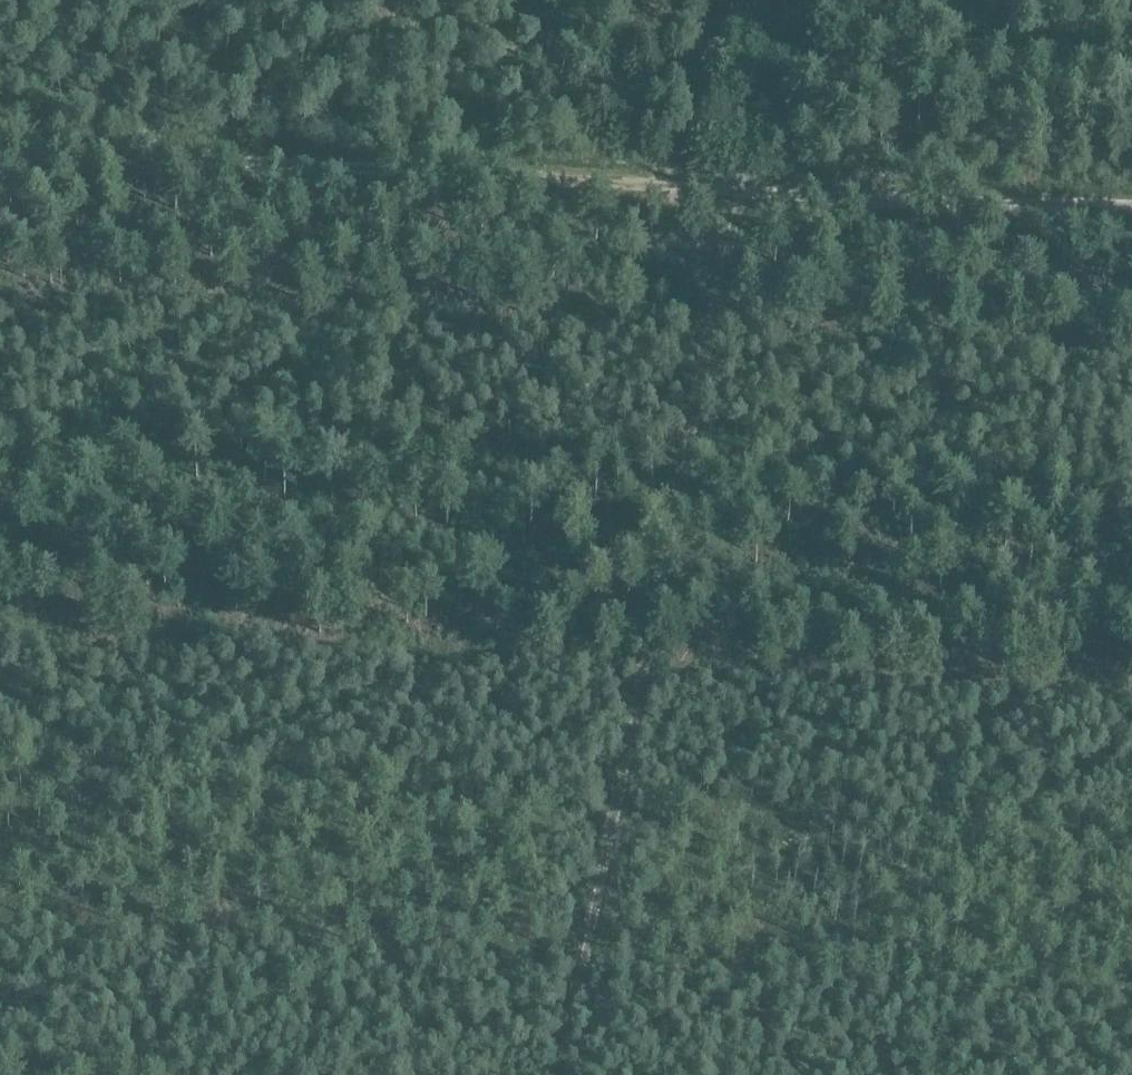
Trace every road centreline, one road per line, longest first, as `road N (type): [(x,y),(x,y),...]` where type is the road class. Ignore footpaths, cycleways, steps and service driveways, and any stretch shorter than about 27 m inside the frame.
road 1 (track): [(0,142),(1131,206)]
road 2 (track): [(542,1074),(756,0)]

